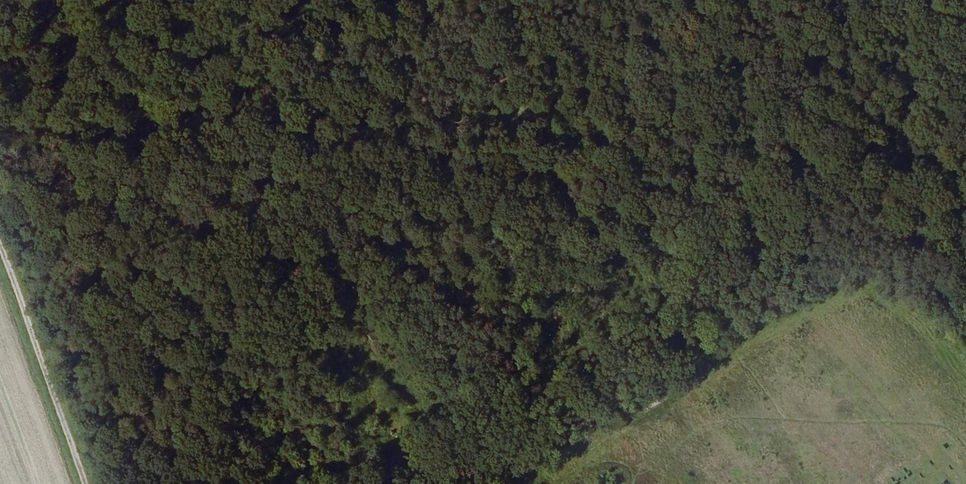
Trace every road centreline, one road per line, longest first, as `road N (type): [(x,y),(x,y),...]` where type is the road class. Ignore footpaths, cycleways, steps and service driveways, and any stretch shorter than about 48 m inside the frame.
road 1 (track): [(37,301),(667,0)]
road 2 (track): [(104,483),(0,200)]
road 3 (track): [(515,483),(653,396)]

